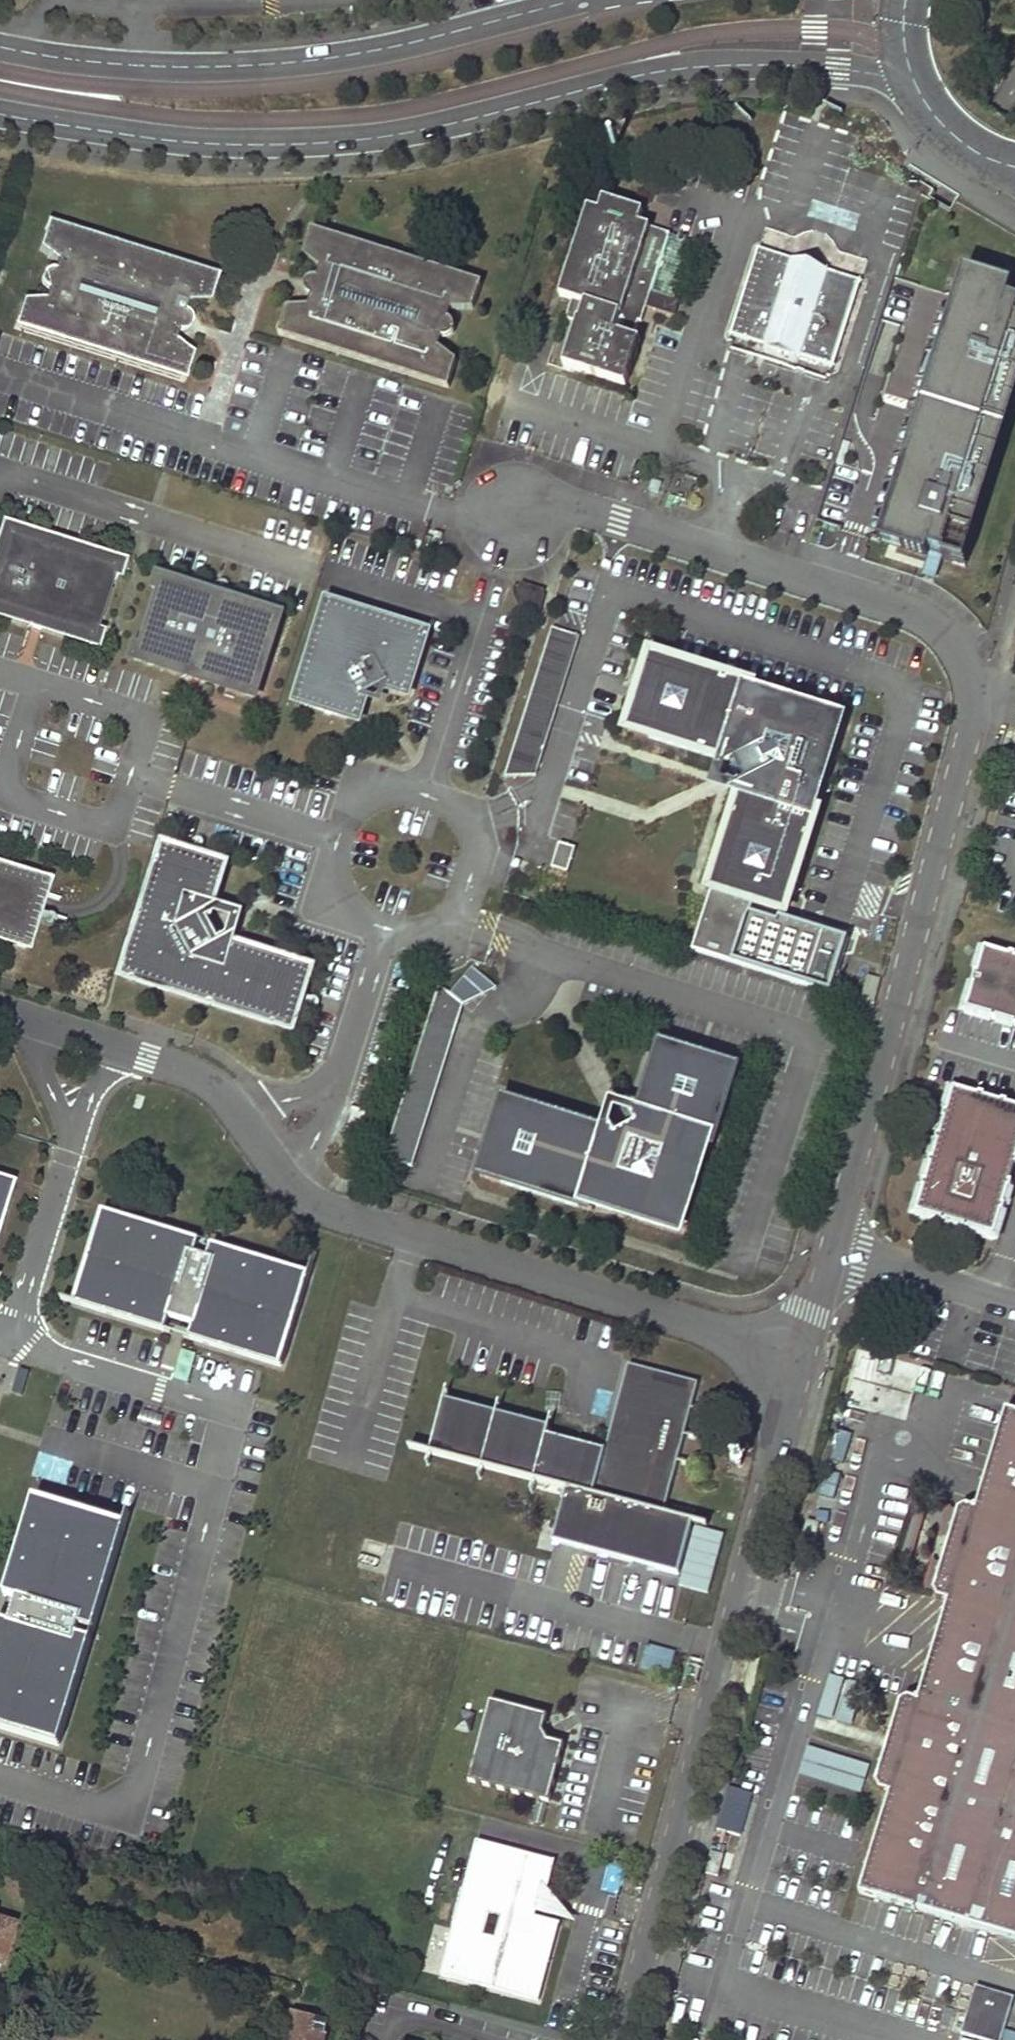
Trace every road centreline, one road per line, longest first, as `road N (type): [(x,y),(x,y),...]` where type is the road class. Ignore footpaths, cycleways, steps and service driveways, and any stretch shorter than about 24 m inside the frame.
road 1 (residential): [(513,514),(558,501),(916,616),(961,663),(971,703),(829,1245)]
road 2 (secondary): [(0,112),(186,142),(331,142),(417,130),(654,70),(837,69),(919,91)]
road 3 (residential): [(0,1012),(203,1077),(226,1095),(279,1173),(347,1216),(799,1356)]
road 4 (residential): [(799,1356),(618,2039)]
road 5 (secondary): [(575,0),(373,50),(275,65),(147,67),(0,47)]
road 6 (residential): [(829,1245),(1014,1301)]
road 7 (secondary): [(919,91),(974,150),(1014,166)]

